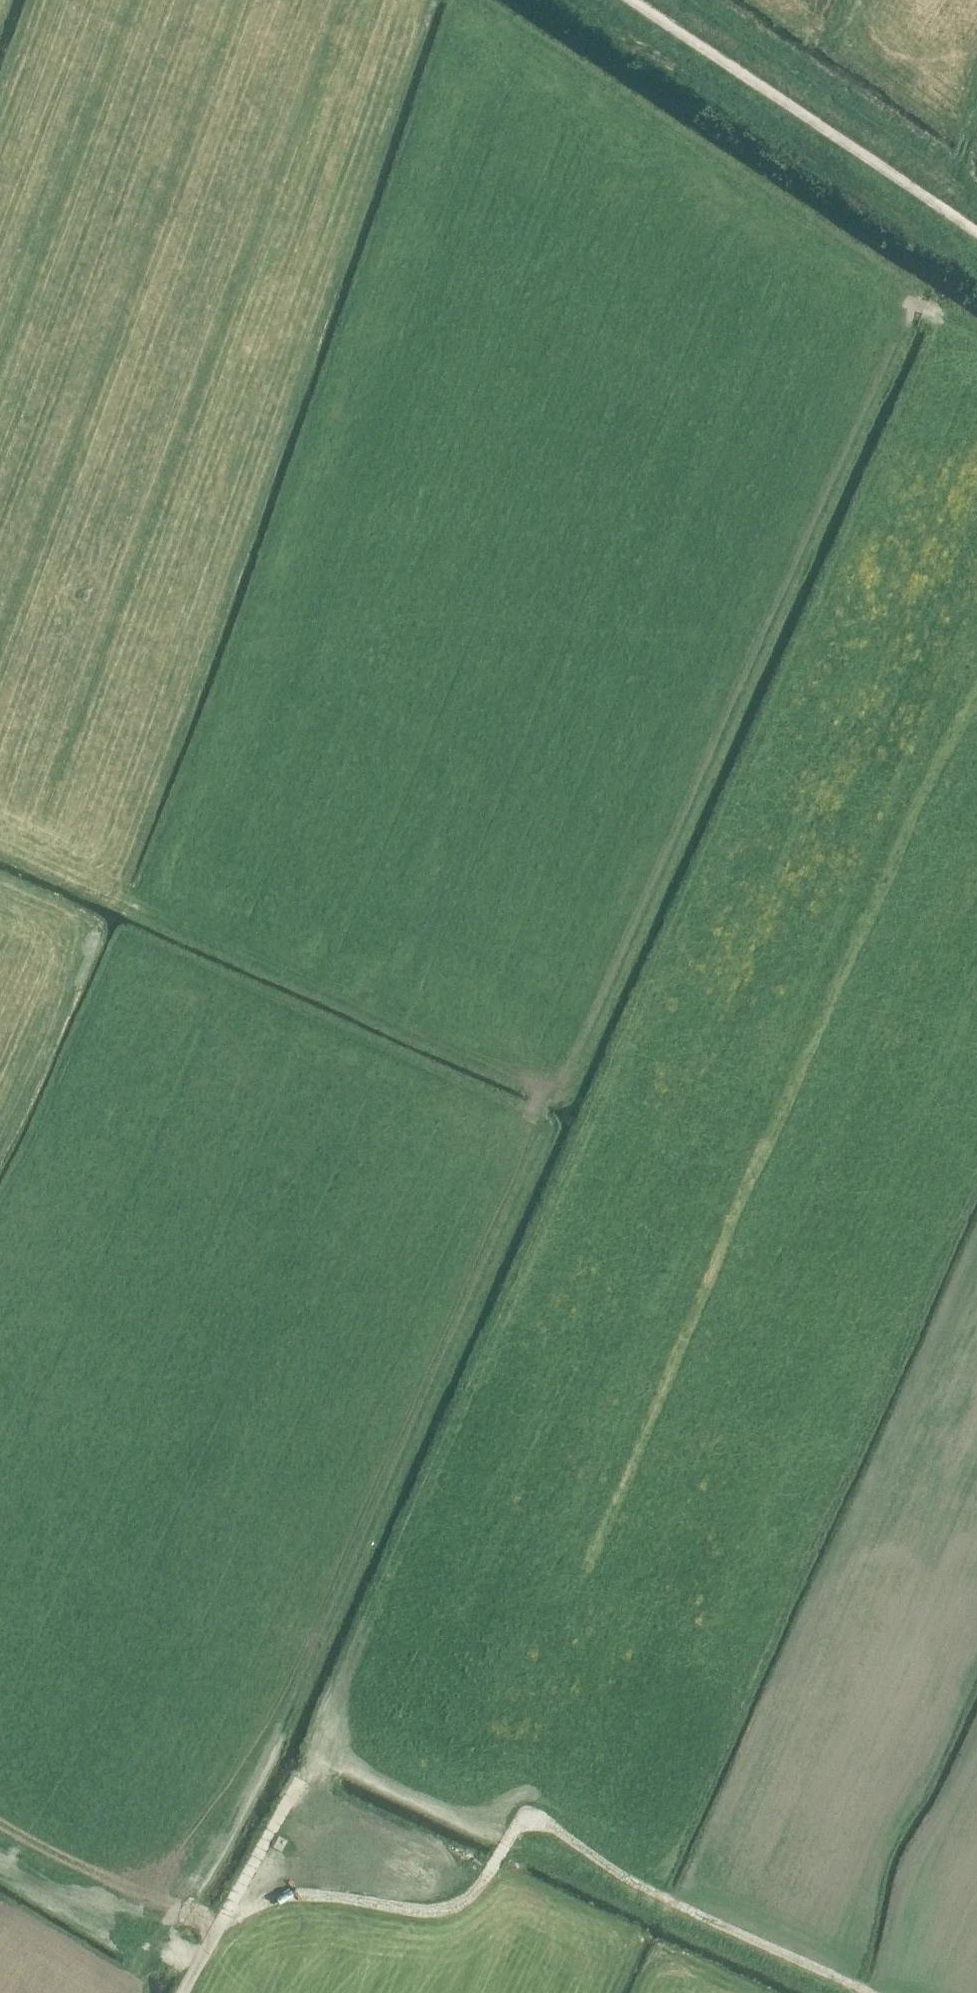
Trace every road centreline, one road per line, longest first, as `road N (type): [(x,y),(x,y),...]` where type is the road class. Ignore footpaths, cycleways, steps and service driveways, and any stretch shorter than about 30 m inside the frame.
road 1 (track): [(634,0),(976,231)]

